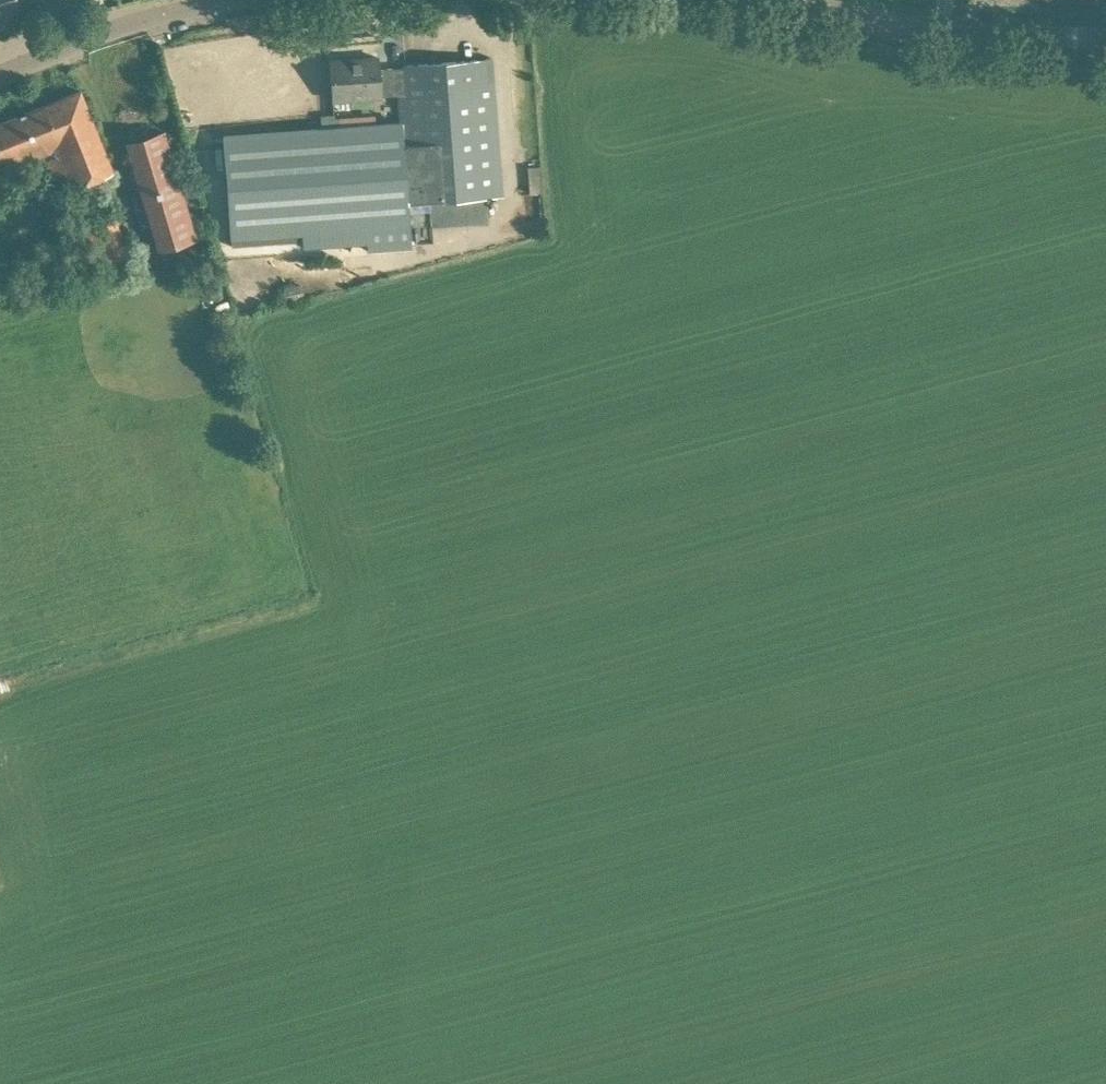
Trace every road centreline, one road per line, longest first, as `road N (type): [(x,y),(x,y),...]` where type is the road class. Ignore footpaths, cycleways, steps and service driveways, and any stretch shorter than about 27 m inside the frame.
road 1 (tertiary): [(1105,38),(978,33),(778,0)]
road 2 (tertiary): [(249,0),(127,21),(0,73)]

